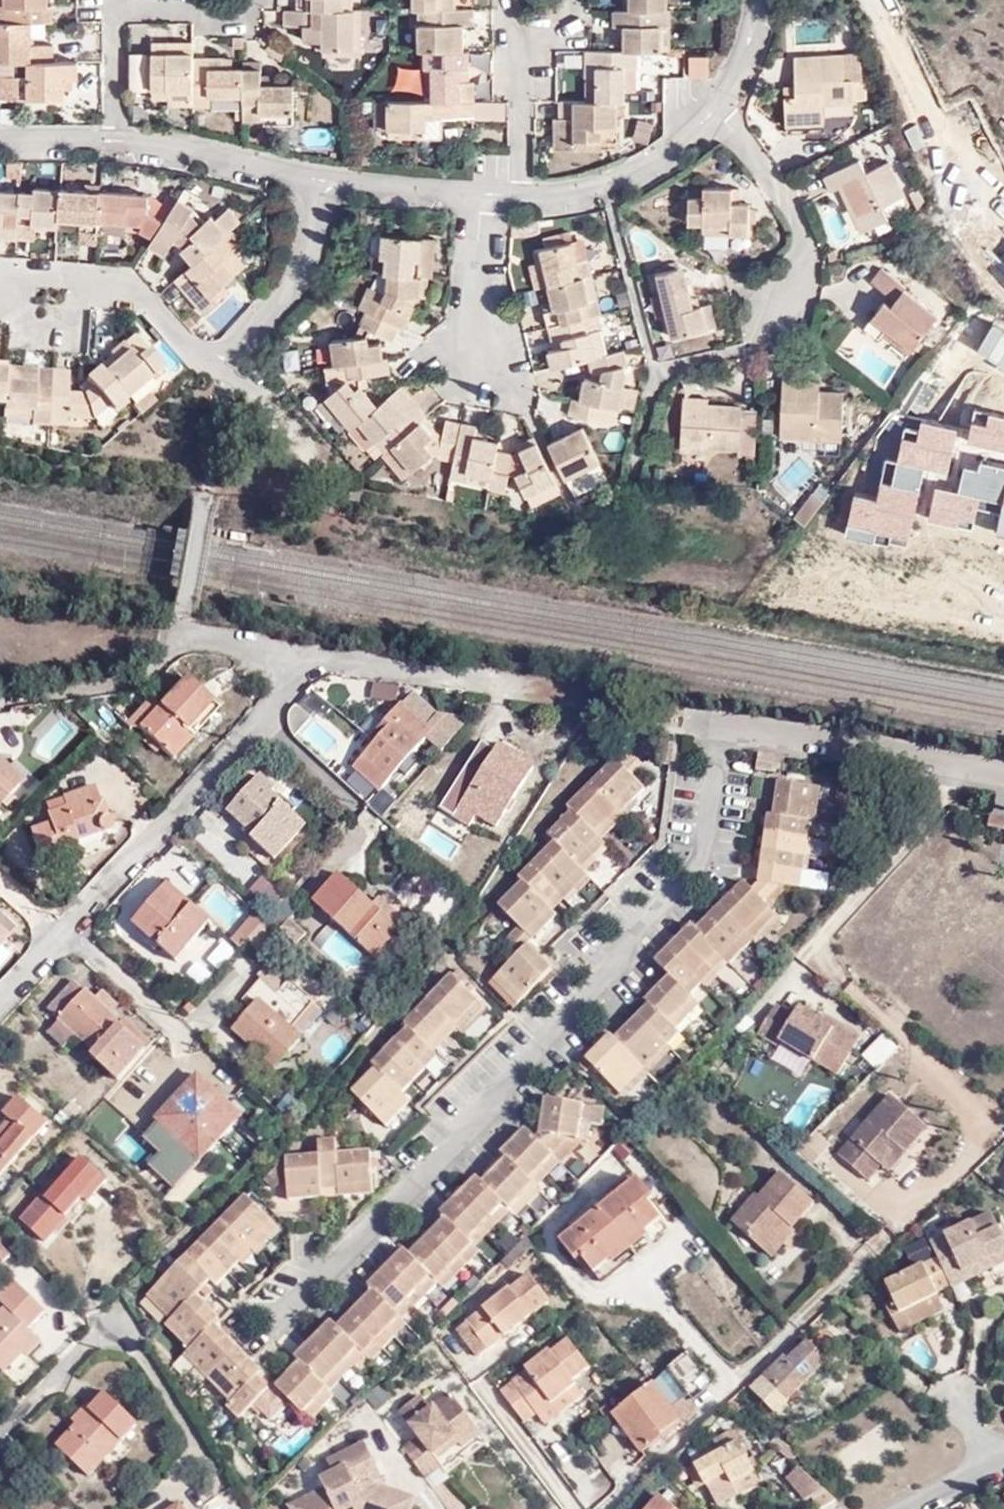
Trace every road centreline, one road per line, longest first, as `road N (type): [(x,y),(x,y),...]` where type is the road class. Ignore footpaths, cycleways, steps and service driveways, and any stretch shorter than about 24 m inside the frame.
road 1 (residential): [(1003,773),(715,722),(685,882),(627,935),(606,970),(282,1309)]
road 2 (residential): [(0,286),(136,295),(203,354),(228,356),(304,268),(331,176)]
road 3 (residential): [(598,1508),(885,1239)]
road 4 (residential): [(278,654),(269,705),(250,739),(61,932)]
road 5 (residential): [(0,702),(129,684),(186,642),(212,638),(278,654)]
road 6 (residential): [(729,100),(776,160),(808,239),(777,335)]
road 7 (residential): [(533,685),(278,654)]
road 8 (residential): [(520,194),(604,184),(661,156),(729,100)]
road 9 (residential): [(121,144),(331,176)]
road 10 (residential): [(61,932),(186,1037)]
road 11 (residential): [(264,0),(264,8),(113,11)]
road 12 (residential): [(481,194),(484,352)]
road 13 (residential): [(520,194),(521,74),(532,38)]
road 14 (residential): [(0,1437),(111,1326)]
road 15 (residential): [(331,176),(481,194)]
road 16 (residential): [(121,144),(113,11)]
road 17 (residential): [(0,146),(121,144)]

